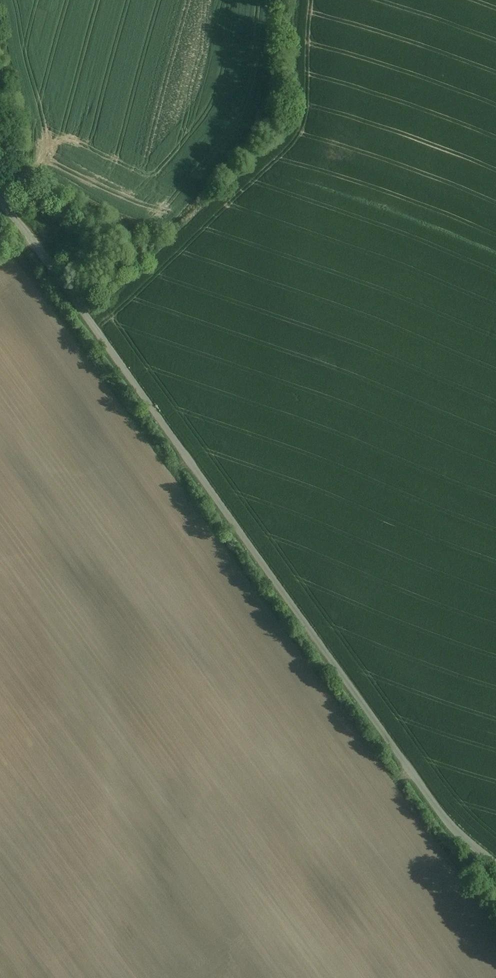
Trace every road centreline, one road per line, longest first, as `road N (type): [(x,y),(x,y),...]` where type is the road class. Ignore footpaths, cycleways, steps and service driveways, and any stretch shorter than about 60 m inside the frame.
road 1 (unclassified): [(495,866),(438,810),(0,201)]

